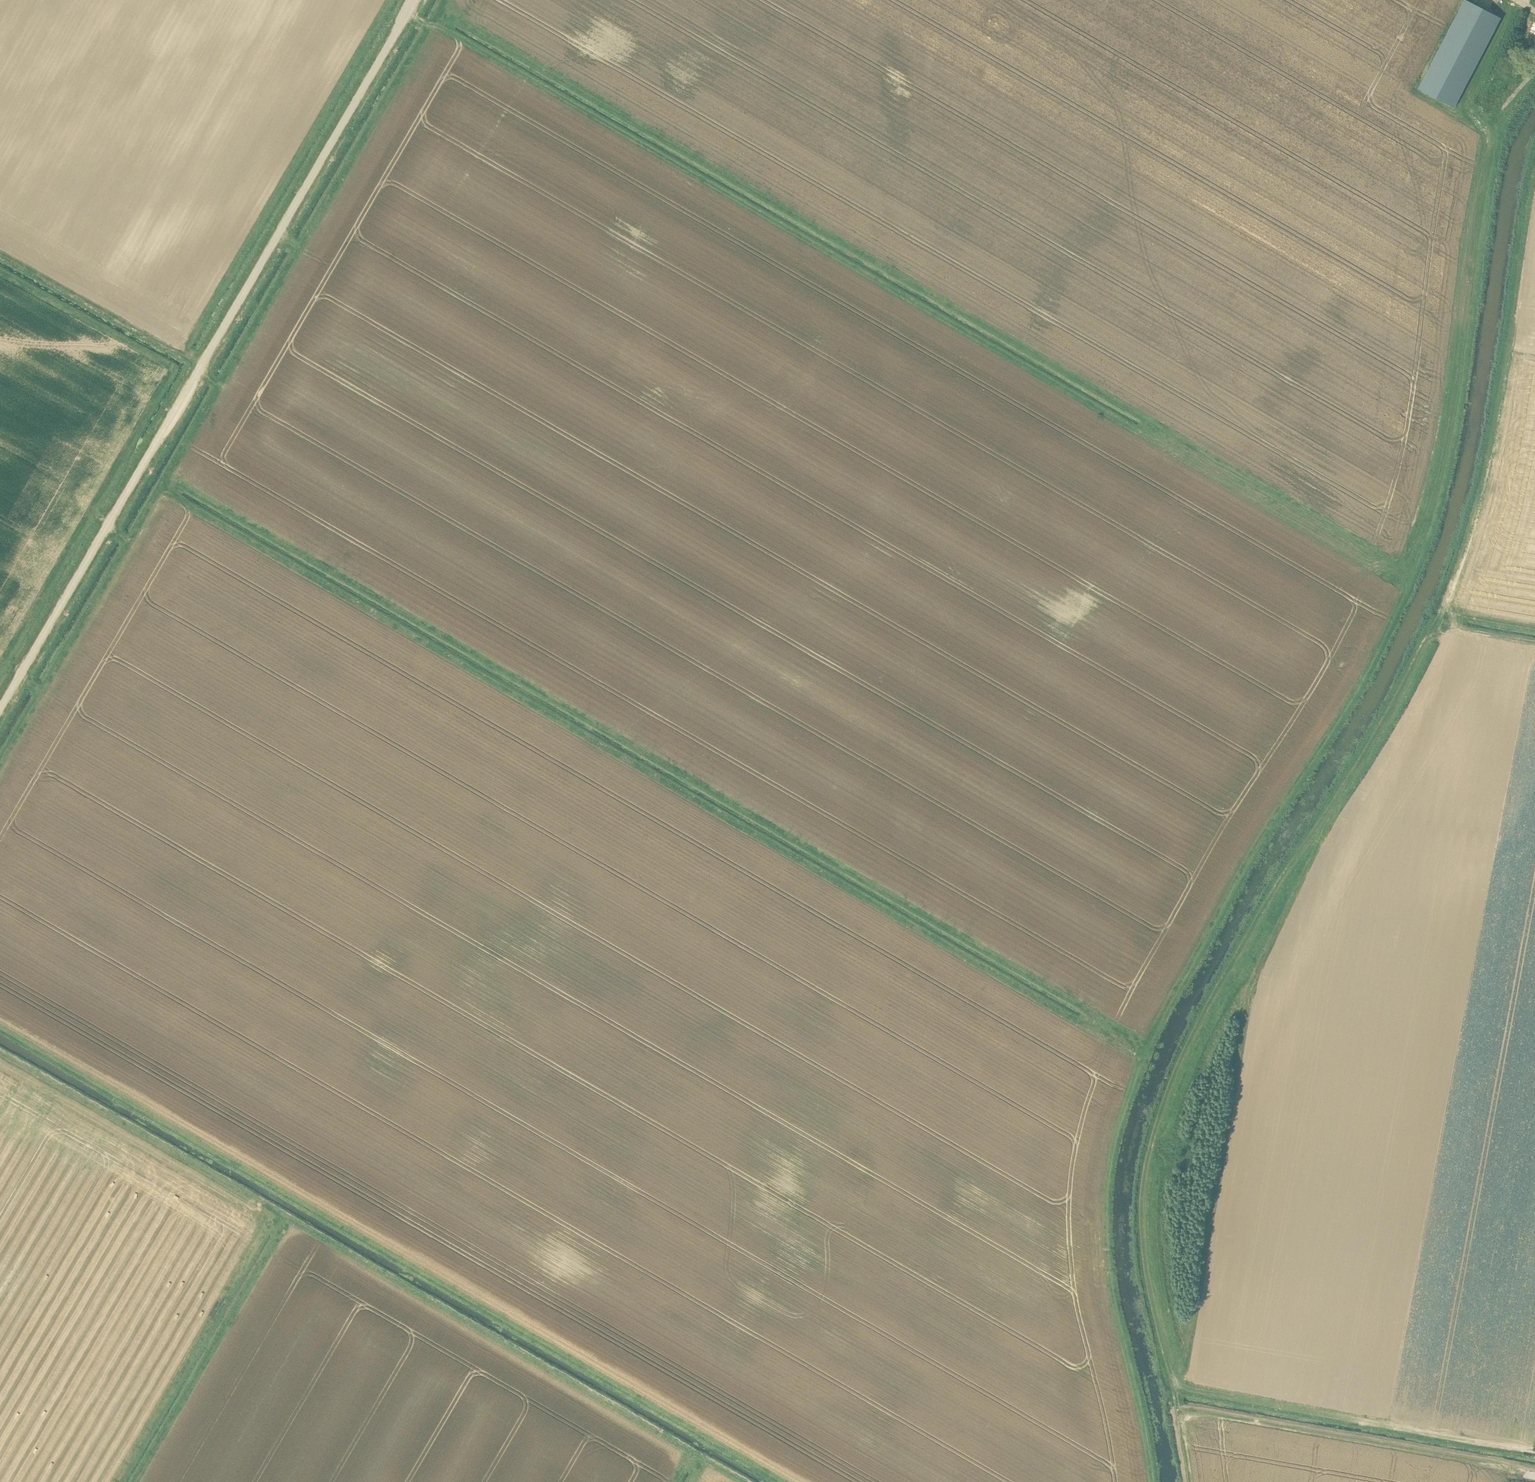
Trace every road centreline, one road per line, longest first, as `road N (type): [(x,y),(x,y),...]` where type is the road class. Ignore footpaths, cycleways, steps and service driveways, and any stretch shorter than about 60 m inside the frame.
road 1 (track): [(1534,1477),(1180,1411),(1150,1262),(1150,1189),(1156,1142),(1195,1038),(1437,635),(1496,426),(1534,169)]
road 2 (unclassified): [(0,709),(413,0)]

